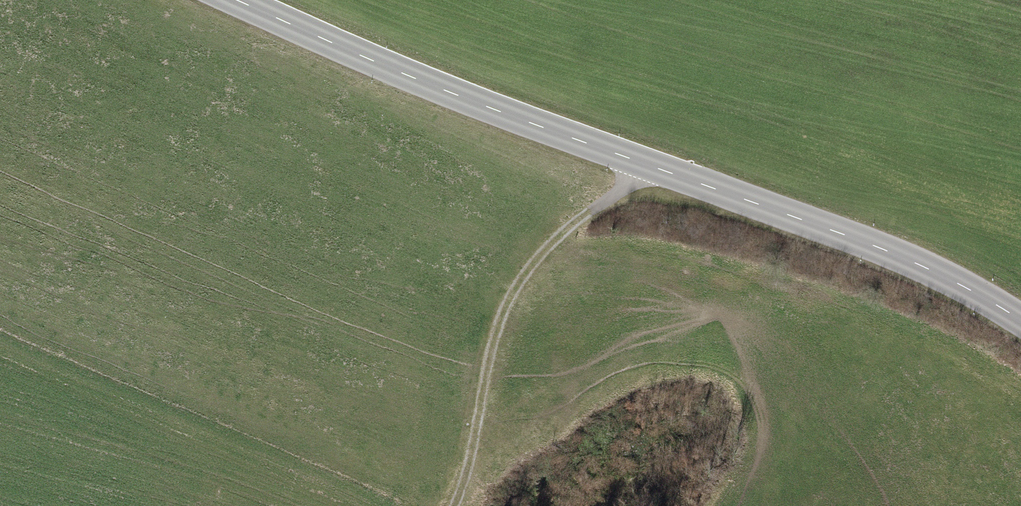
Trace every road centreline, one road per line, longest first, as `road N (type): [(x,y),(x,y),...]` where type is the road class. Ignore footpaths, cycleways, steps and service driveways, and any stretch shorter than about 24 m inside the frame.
road 1 (tertiary): [(1020,320),(886,250),(403,77),(229,0)]
road 2 (track): [(660,171),(574,223),(522,280),(492,350),(467,486),(455,505)]

